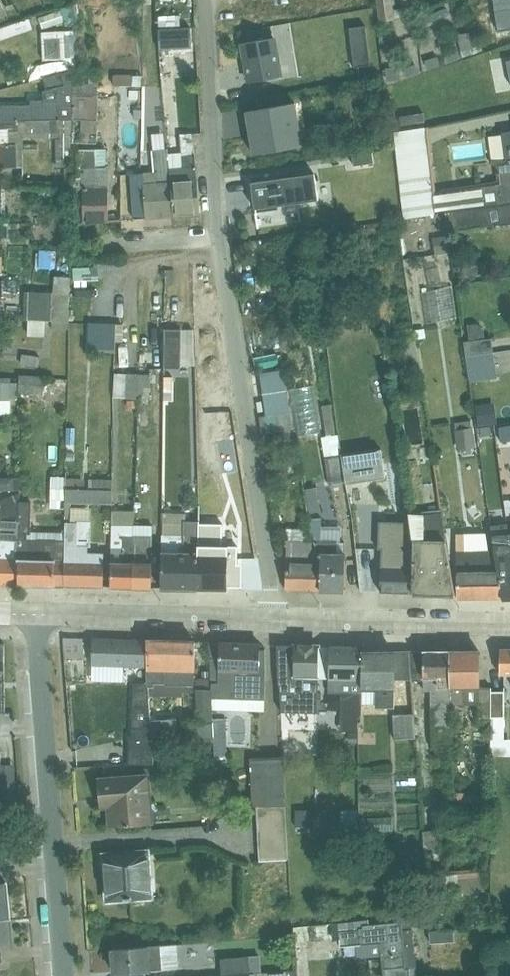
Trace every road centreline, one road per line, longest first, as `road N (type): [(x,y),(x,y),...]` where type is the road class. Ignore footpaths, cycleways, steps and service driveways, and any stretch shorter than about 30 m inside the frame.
road 1 (residential): [(205,0),(216,235),(273,621)]
road 2 (residential): [(36,614),(69,975)]
road 3 (residential): [(273,621),(36,614)]
road 4 (residential): [(509,626),(273,621)]

